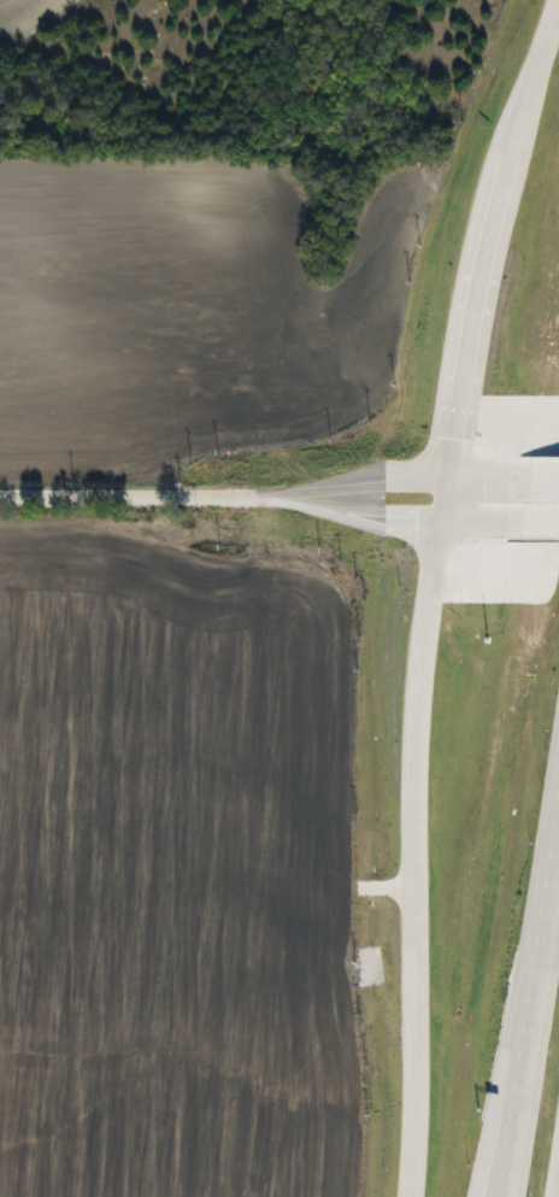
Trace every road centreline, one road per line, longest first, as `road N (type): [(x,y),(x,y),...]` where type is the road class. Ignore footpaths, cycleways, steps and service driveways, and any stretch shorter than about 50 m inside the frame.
road 1 (tertiary): [(442,505),(423,779),(411,1196)]
road 2 (tertiary): [(558,30),(496,216),(442,505)]
road 3 (residential): [(0,500),(442,505)]
road 4 (motorway): [(548,915),(474,1196)]
road 5 (motorway): [(548,915),(506,1196)]

